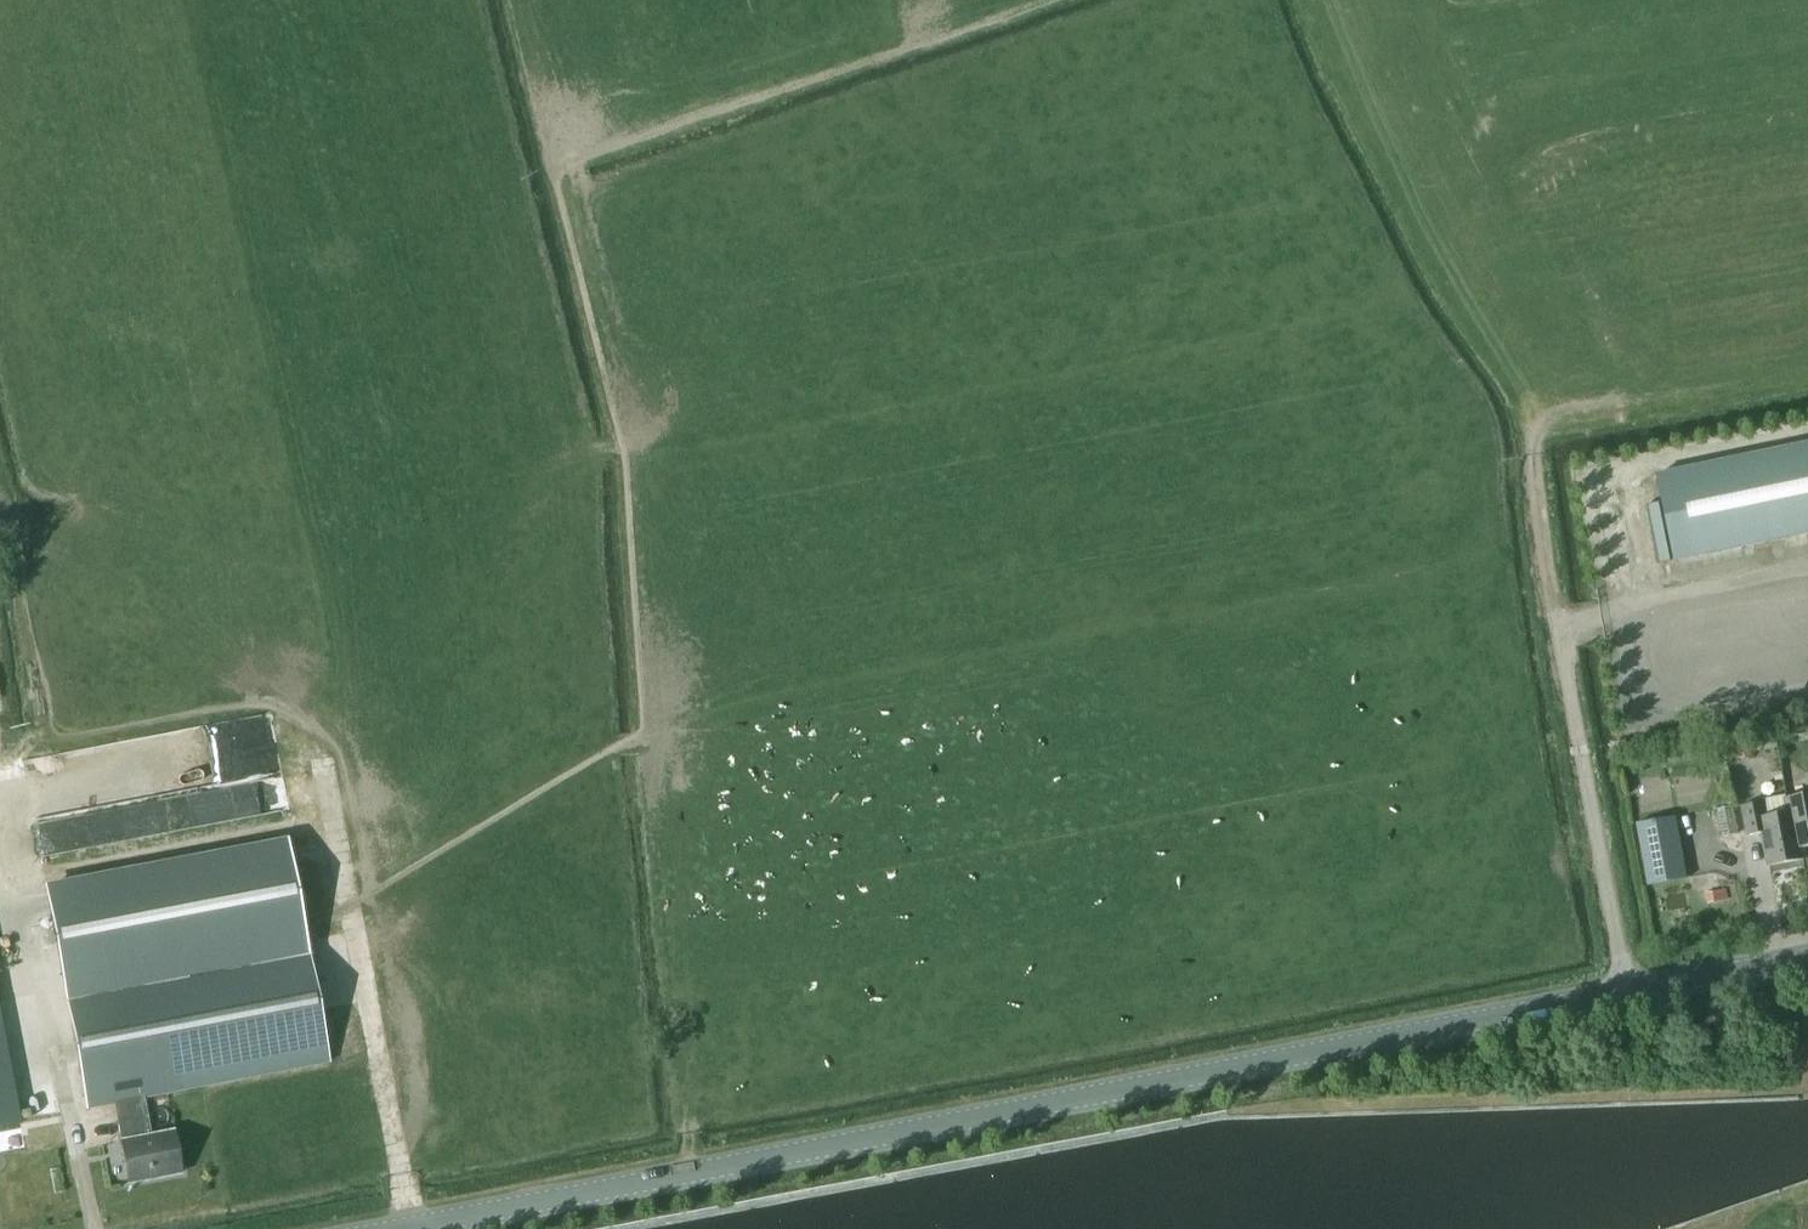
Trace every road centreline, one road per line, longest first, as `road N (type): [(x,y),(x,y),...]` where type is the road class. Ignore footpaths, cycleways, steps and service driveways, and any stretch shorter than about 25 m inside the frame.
road 1 (tertiary): [(390,1228),(1807,959)]

